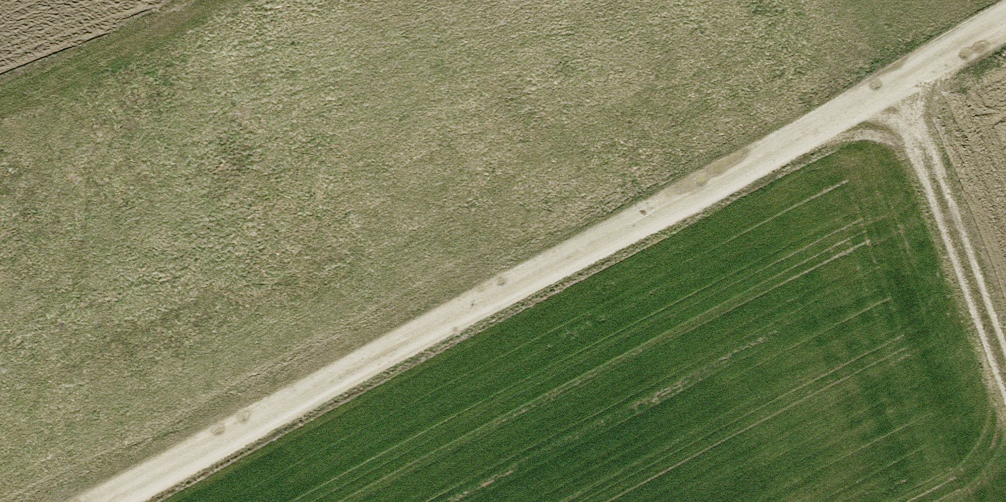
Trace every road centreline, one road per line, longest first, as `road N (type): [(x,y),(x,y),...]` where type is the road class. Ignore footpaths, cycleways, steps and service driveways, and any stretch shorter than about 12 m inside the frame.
road 1 (track): [(1005,21),(102,501)]
road 2 (track): [(1005,377),(897,82)]
road 3 (track): [(0,96),(217,0)]

